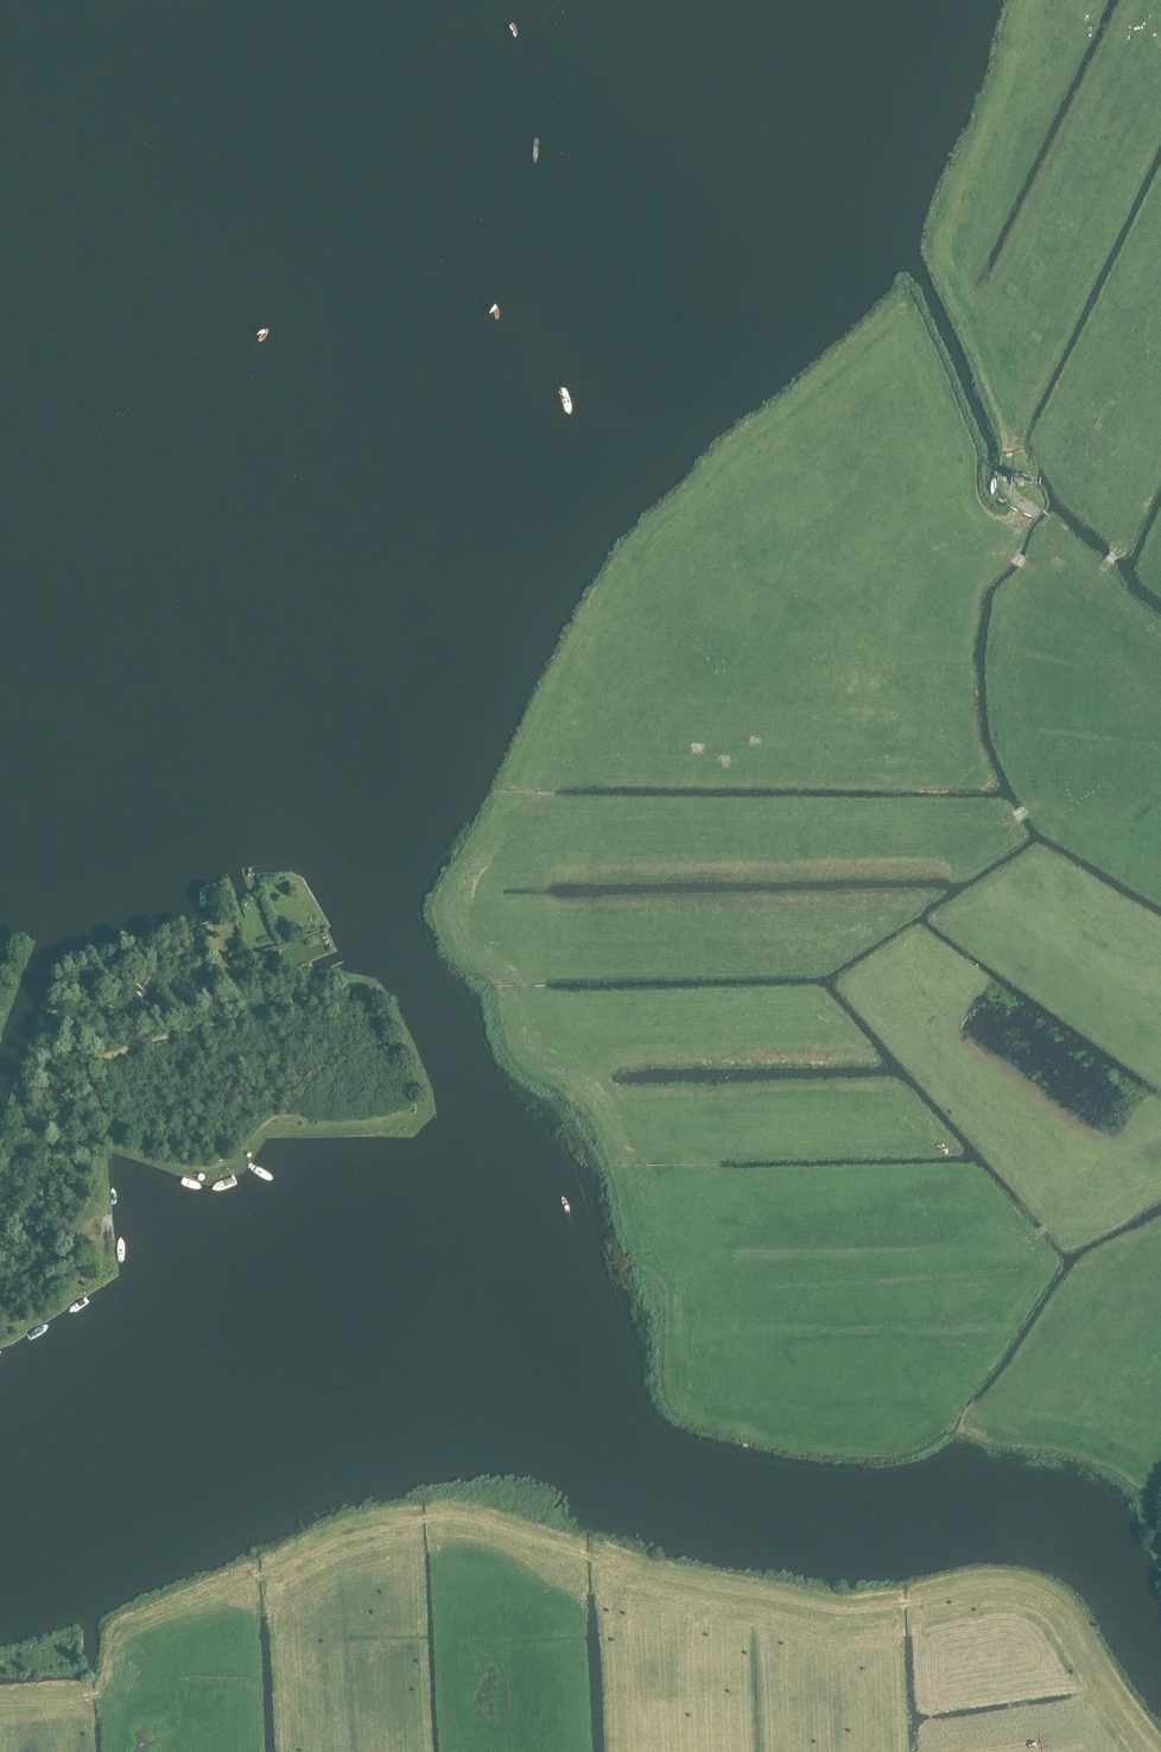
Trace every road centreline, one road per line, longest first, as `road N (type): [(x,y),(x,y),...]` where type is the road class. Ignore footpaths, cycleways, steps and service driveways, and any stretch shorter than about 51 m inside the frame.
road 1 (track): [(1160,1751),(1118,1701),(1076,1625),(1041,1589),(995,1579),(836,1608),(804,1606),(478,1505),(423,1502),(319,1533),(126,1620),(113,1638),(105,1686),(0,1691)]

